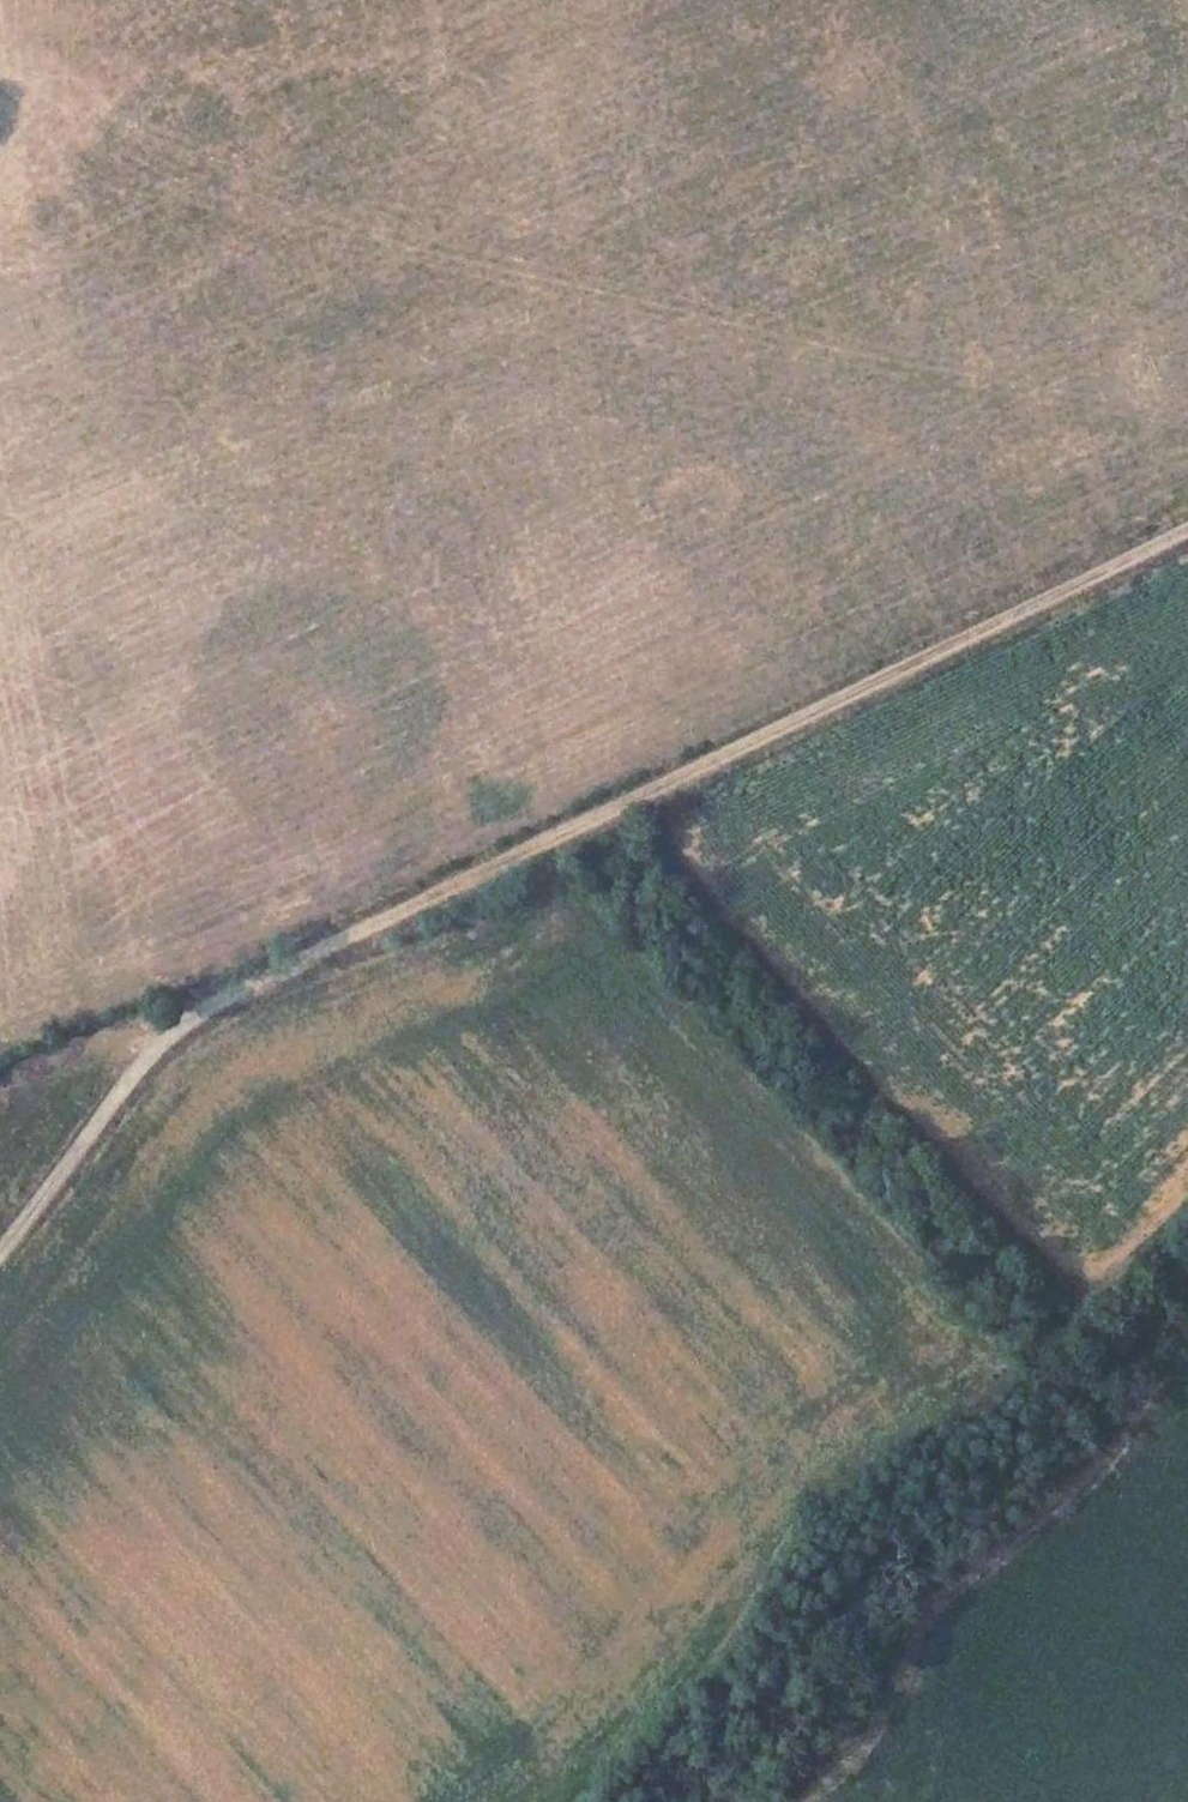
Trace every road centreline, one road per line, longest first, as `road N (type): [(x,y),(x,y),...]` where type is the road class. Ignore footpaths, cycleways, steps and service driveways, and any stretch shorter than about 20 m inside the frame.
road 1 (track): [(0,1245),(122,1084),(205,1012),(1187,528)]
road 2 (track): [(642,1801),(780,1698),(1187,1293)]

